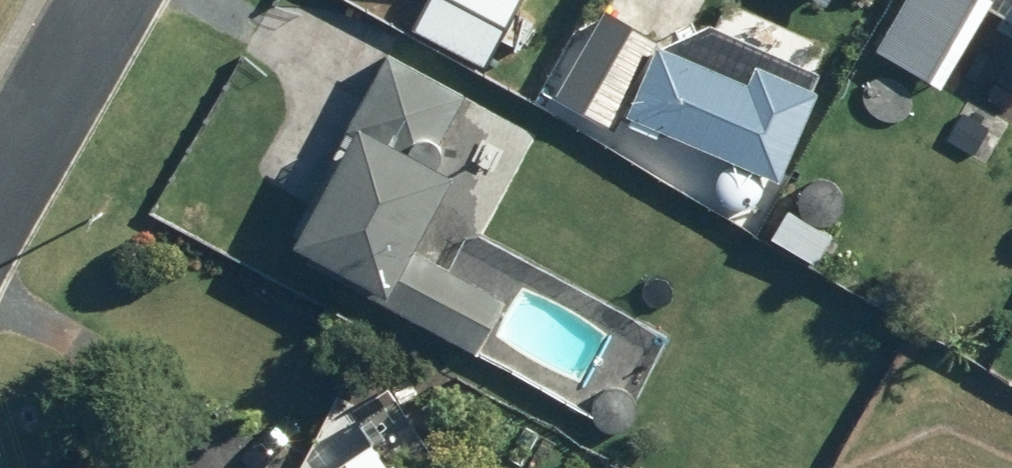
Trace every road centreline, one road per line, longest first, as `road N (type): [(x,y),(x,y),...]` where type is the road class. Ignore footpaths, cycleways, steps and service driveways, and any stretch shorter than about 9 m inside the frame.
road 1 (tertiary): [(115,0),(0,201)]

